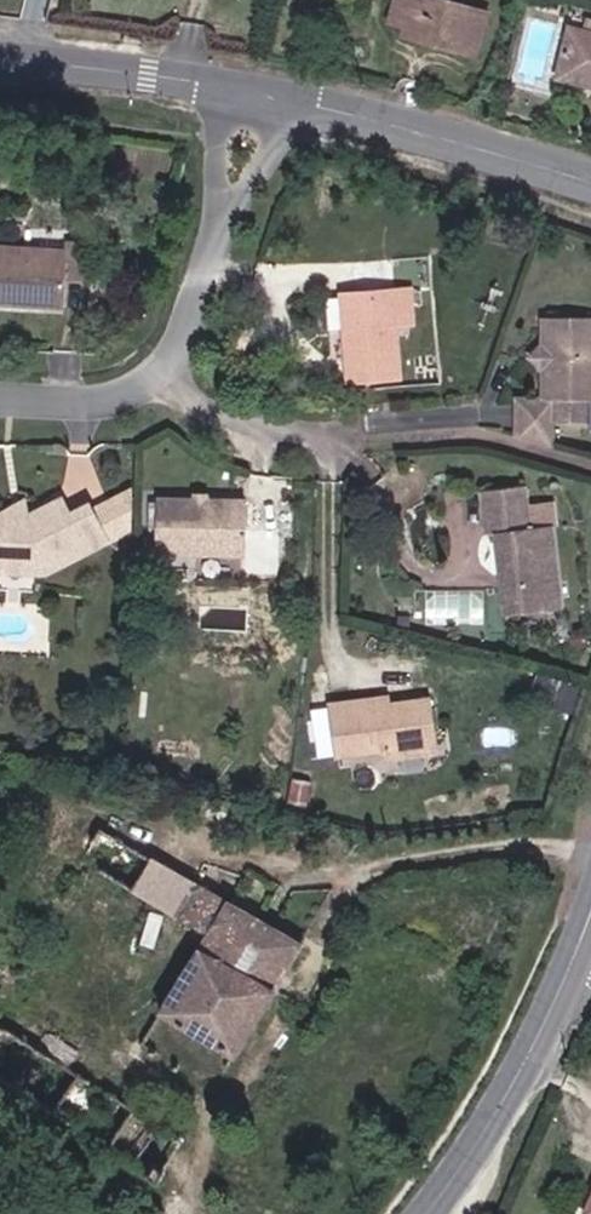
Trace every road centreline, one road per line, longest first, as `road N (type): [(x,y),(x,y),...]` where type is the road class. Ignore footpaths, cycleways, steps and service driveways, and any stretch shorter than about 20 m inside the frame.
road 1 (secondary): [(590,183),(297,103)]
road 2 (secondary): [(425,1213),(488,1125),(567,973)]
road 3 (secondary): [(220,87),(0,59)]
road 4 (residential): [(157,377),(185,403),(359,450)]
road 5 (residential): [(219,221),(183,335),(157,377)]
road 6 (residential): [(157,377),(121,397),(0,399)]
road 7 (residential): [(297,103),(278,146),(219,221)]
road 8 (residential): [(220,87),(219,221)]

